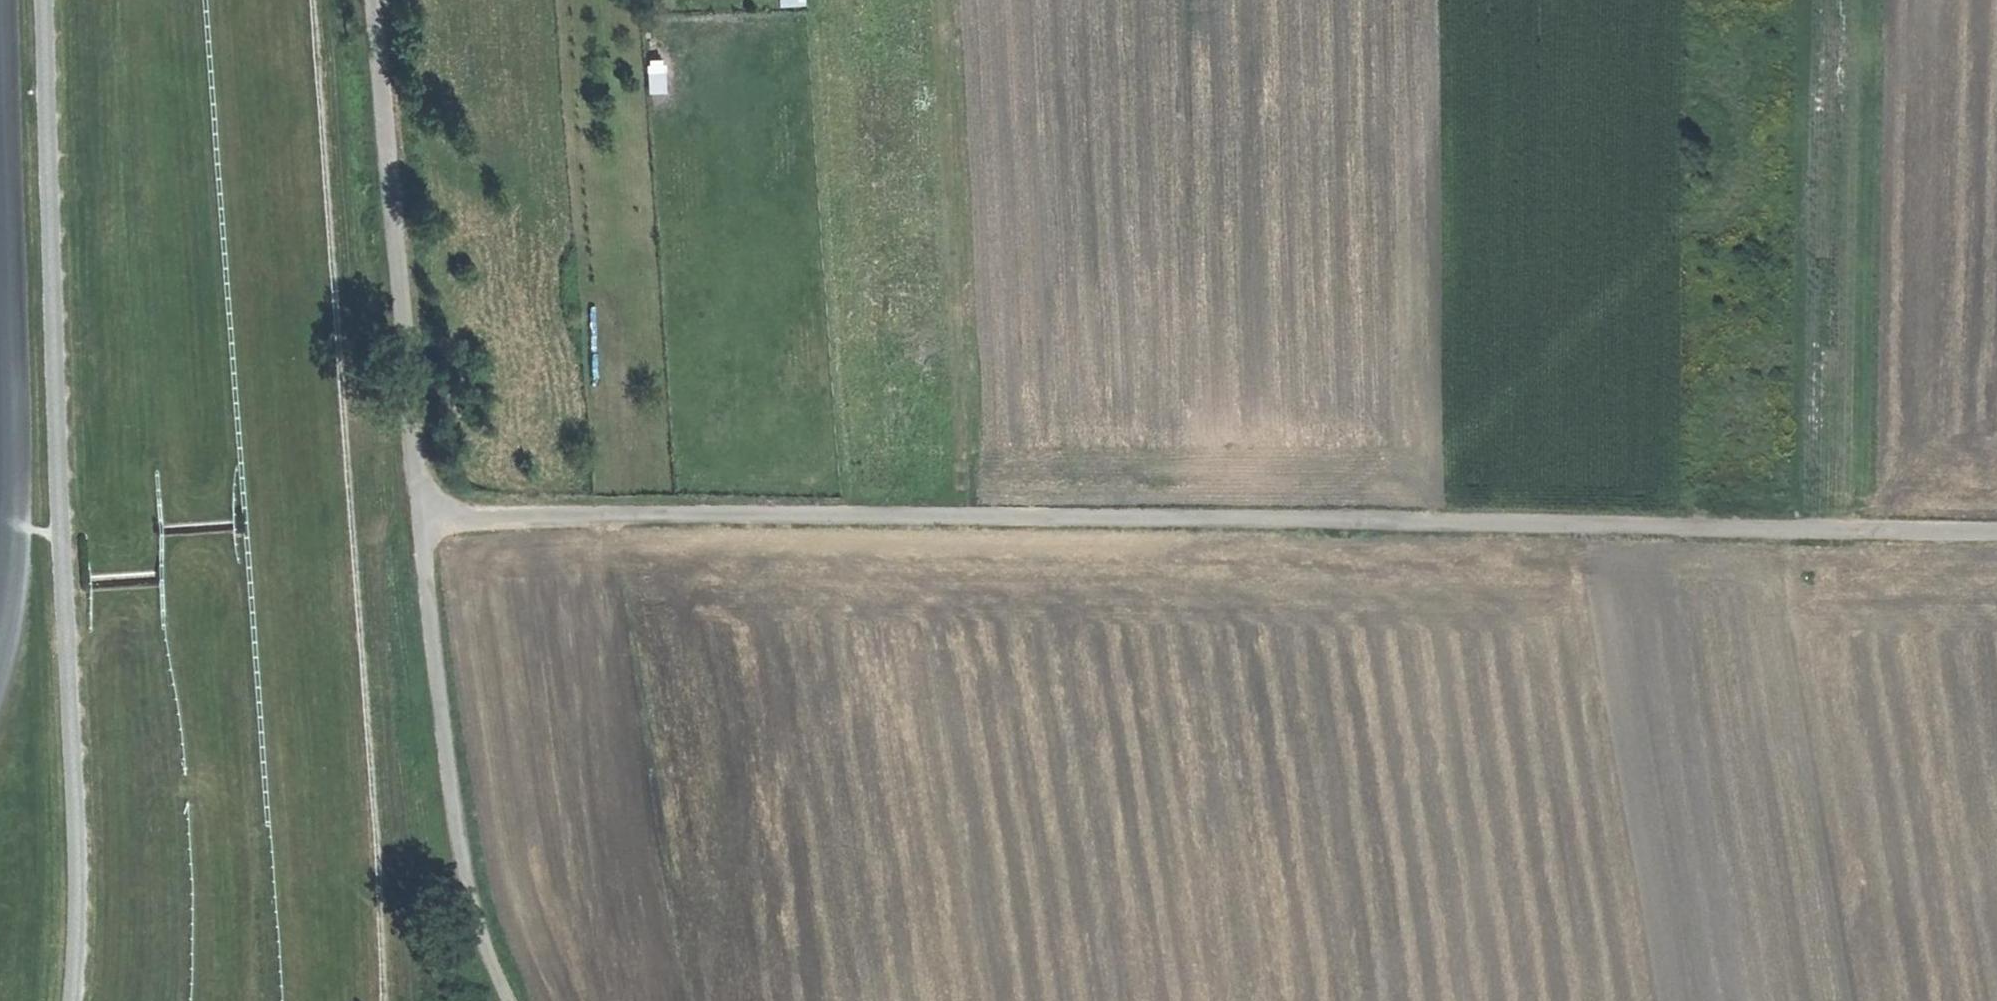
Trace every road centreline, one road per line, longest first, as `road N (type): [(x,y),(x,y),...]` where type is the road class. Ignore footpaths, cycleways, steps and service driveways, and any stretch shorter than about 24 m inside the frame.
road 1 (track): [(1996,529),(463,515),(435,521),(426,551),(442,717),(484,951),(507,1000)]
road 2 (track): [(435,521),(422,494),(376,0)]

